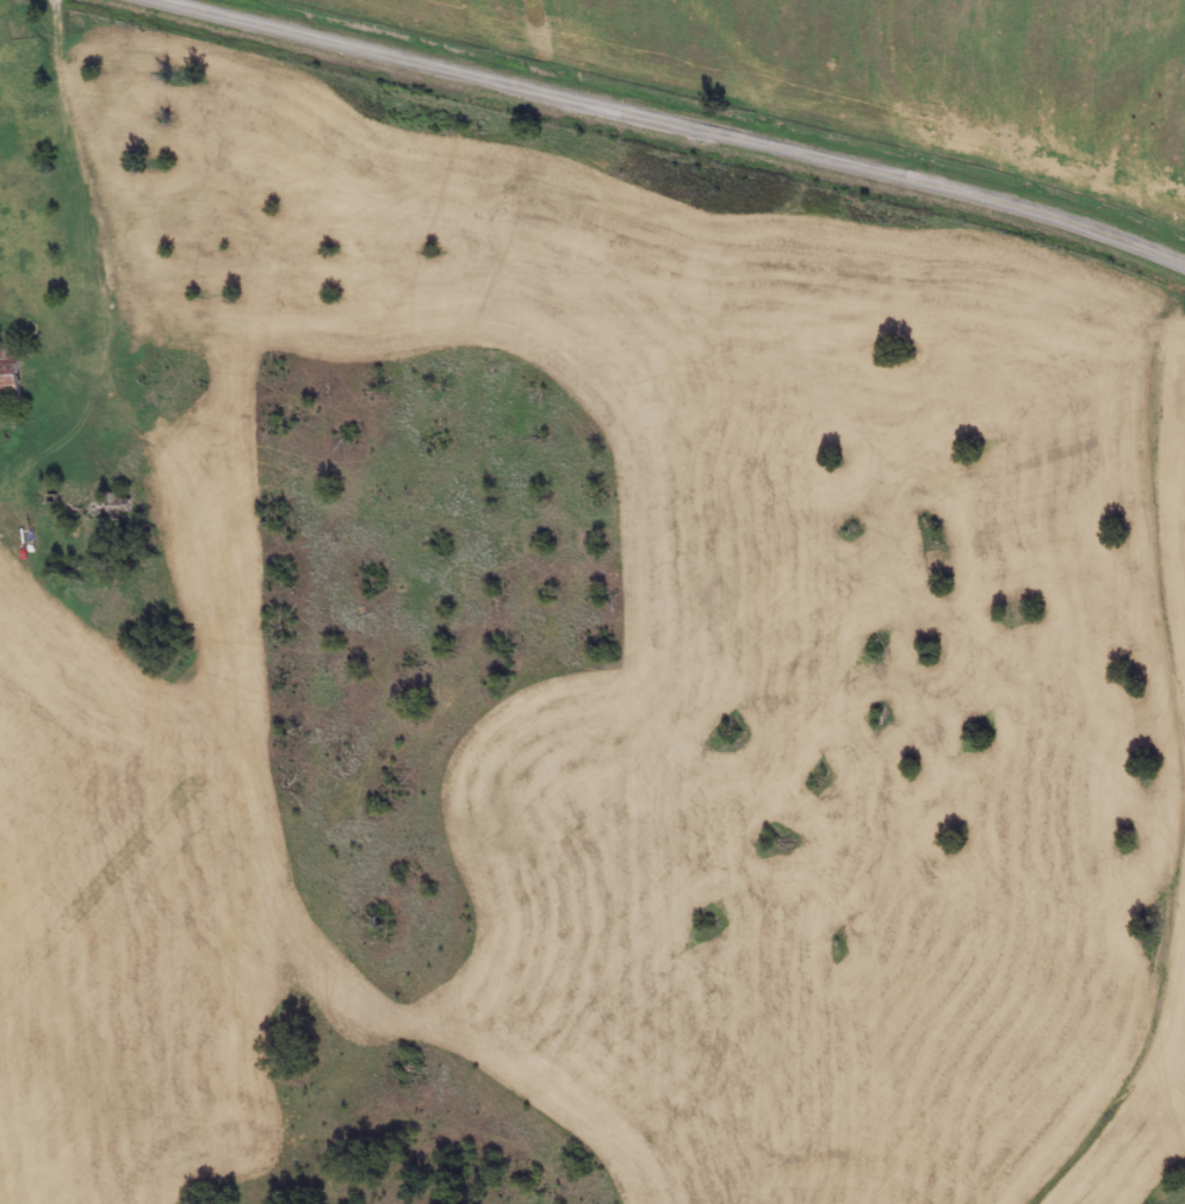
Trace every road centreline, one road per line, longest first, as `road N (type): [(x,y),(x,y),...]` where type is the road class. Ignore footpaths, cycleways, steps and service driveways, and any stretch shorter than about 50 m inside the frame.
road 1 (secondary): [(1184,265),(1075,224),(163,0)]

